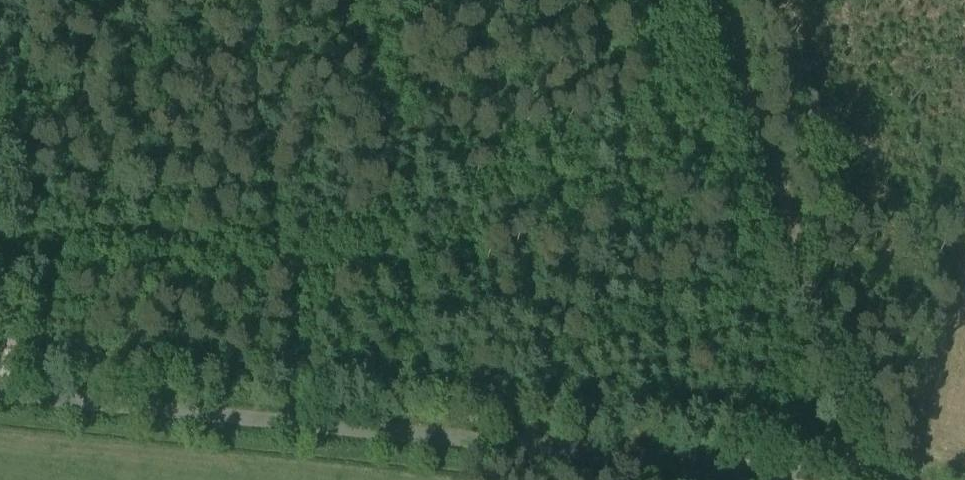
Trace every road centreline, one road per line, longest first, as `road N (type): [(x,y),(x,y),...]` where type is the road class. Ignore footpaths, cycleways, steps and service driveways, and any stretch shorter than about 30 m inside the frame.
road 1 (unclassified): [(849,479),(0,395)]
road 2 (track): [(724,0),(853,448),(854,479)]

